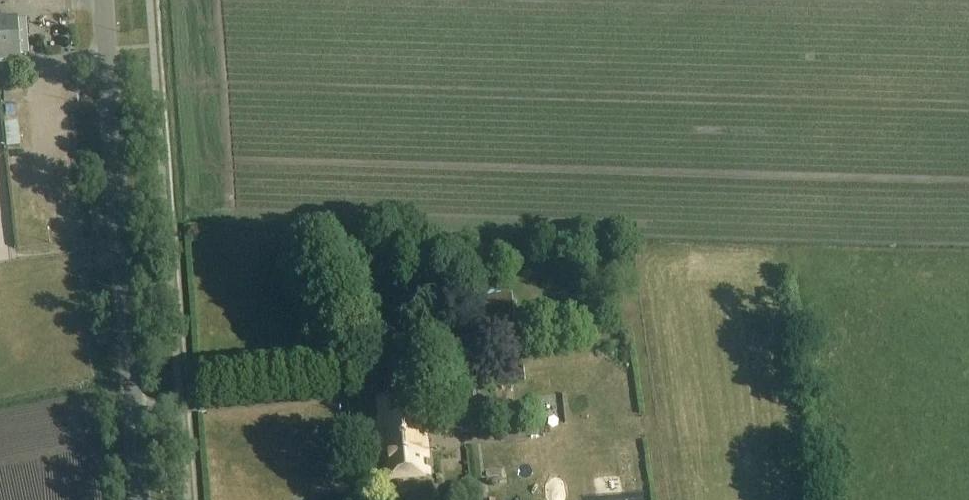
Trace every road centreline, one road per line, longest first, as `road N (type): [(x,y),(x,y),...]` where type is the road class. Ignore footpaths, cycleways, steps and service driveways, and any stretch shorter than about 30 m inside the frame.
road 1 (unclassified): [(140,499),(102,0)]

